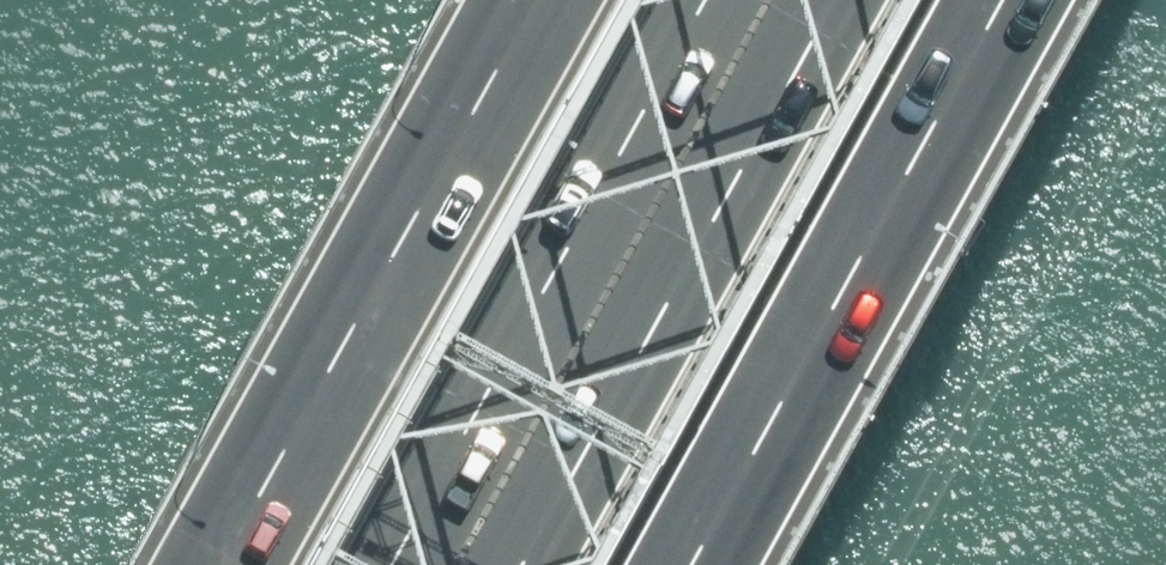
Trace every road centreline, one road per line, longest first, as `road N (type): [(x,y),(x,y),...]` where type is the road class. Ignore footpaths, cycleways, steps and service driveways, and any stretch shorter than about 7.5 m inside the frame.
road 1 (motorway): [(456,564),(770,0)]
road 2 (motorway): [(223,564),(537,0)]
road 3 (motorway): [(998,0),(685,564)]

